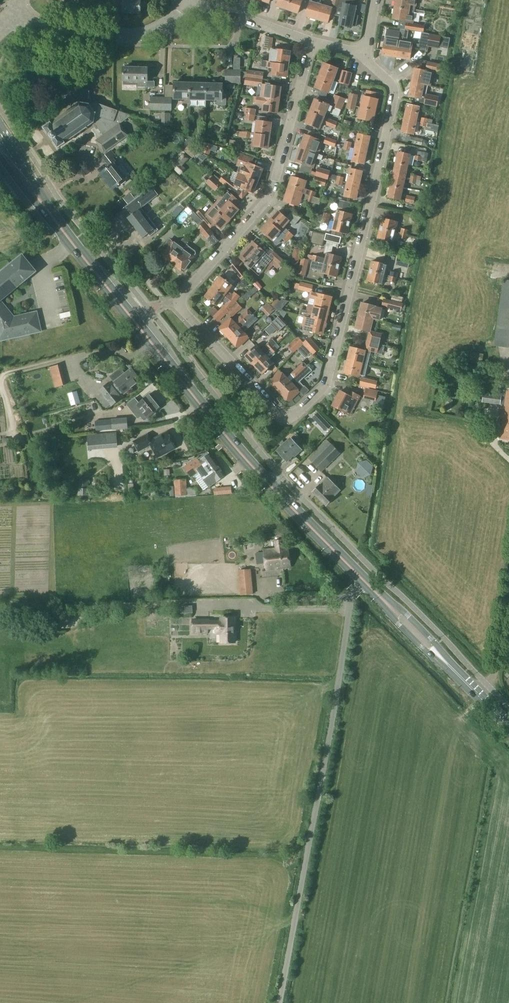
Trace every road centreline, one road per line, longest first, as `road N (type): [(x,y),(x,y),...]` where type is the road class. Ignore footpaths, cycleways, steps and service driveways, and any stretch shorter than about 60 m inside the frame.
road 1 (primary): [(366,582),(250,464),(0,142)]
road 2 (residential): [(184,294),(178,301),(195,325),(279,413),(297,413),(326,383),(394,89),(366,54)]
road 3 (unclassified): [(278,1002),(350,599),(366,582)]
road 4 (residential): [(184,294),(268,198),(312,42)]
road 5 (primary): [(508,728),(366,582)]
road 6 (tertiary): [(13,7),(54,31),(130,38),(161,31),(186,0)]
road 7 (residential): [(312,42),(196,0)]

